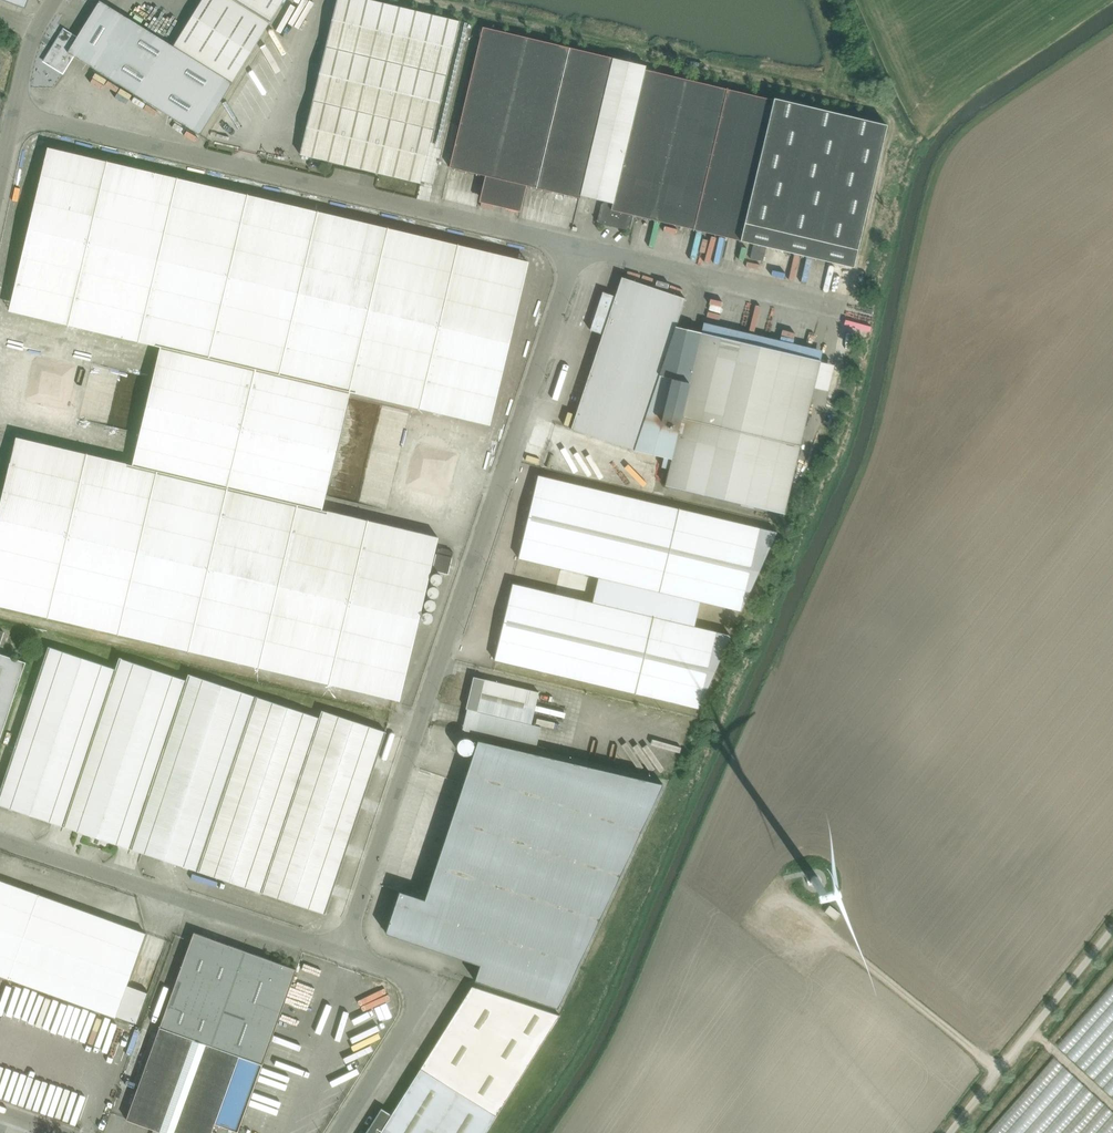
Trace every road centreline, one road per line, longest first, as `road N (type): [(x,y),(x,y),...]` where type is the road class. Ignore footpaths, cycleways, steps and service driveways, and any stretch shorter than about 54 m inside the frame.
road 1 (unclassified): [(579,245),(343,953)]
road 2 (unclassified): [(579,245),(15,113)]
road 3 (unclassified): [(343,953),(0,839)]
road 4 (unclassified): [(831,305),(579,245)]
road 5 (unclassified): [(343,953),(412,986),(415,998),(334,1132)]
road 6 (unclassified): [(1112,943),(964,1132)]
road 7 (unclassified): [(15,113),(26,53),(53,0)]

